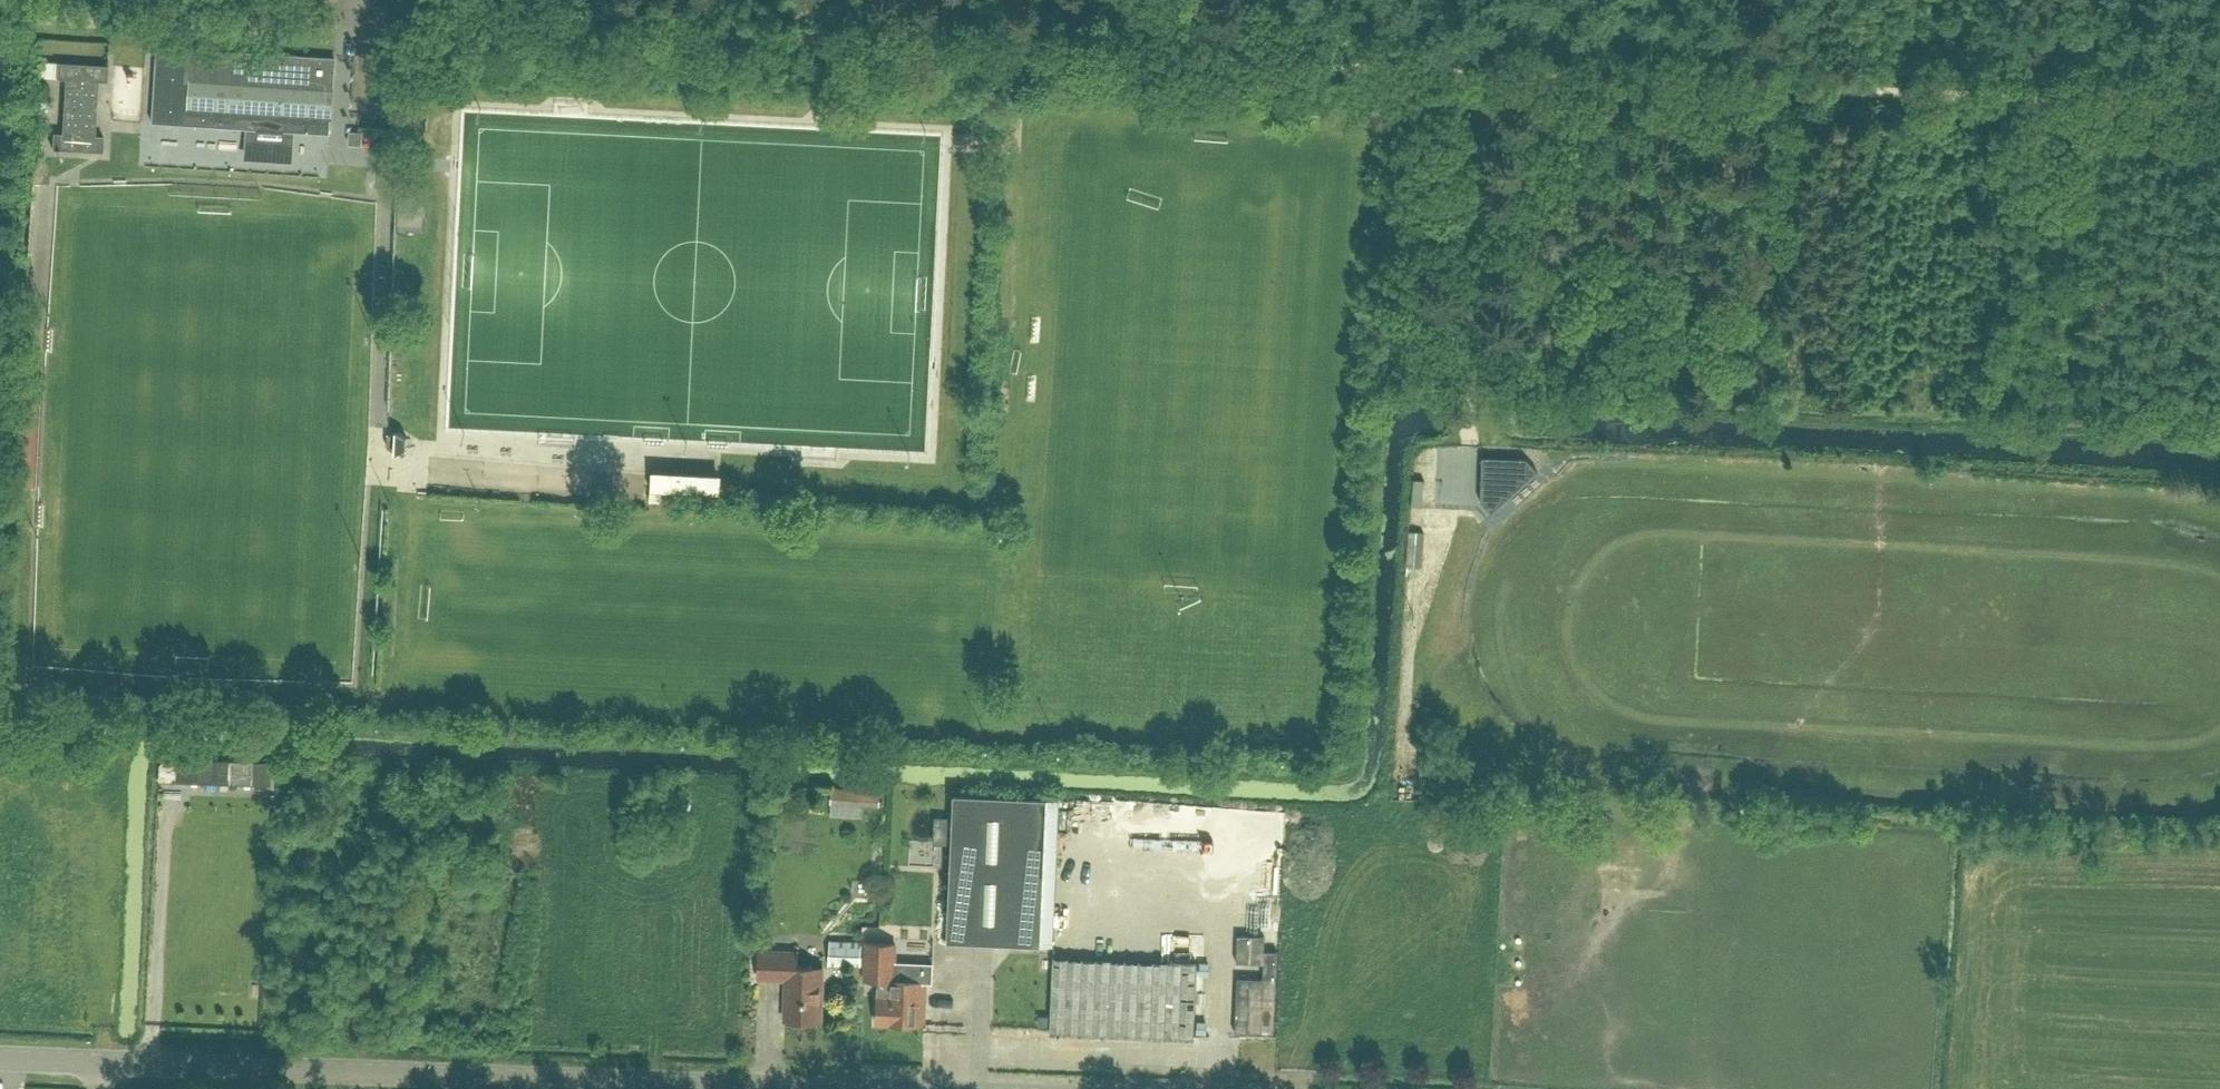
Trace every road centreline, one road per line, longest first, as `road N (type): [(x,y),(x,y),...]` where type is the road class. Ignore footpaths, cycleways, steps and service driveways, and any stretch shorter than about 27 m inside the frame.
road 1 (unclassified): [(1487,69),(362,17)]
road 2 (tertiary): [(852,1088),(102,1062)]
road 3 (track): [(1487,69),(1473,403)]
road 4 (unclassified): [(68,0),(362,17)]

